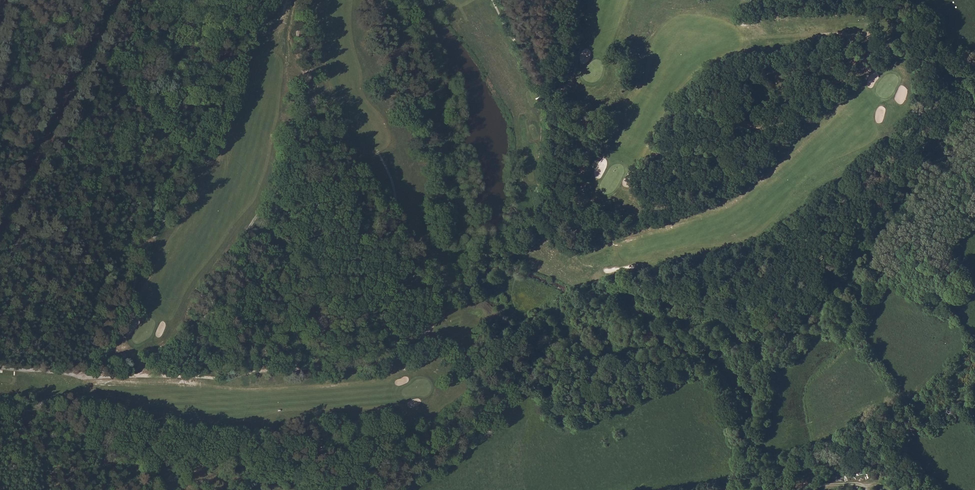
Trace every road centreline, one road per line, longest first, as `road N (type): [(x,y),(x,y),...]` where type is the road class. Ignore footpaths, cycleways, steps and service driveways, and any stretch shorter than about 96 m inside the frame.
road 1 (unclassified): [(111,0),(0,225)]
road 2 (track): [(974,396),(937,422),(923,422),(868,345),(820,325)]

